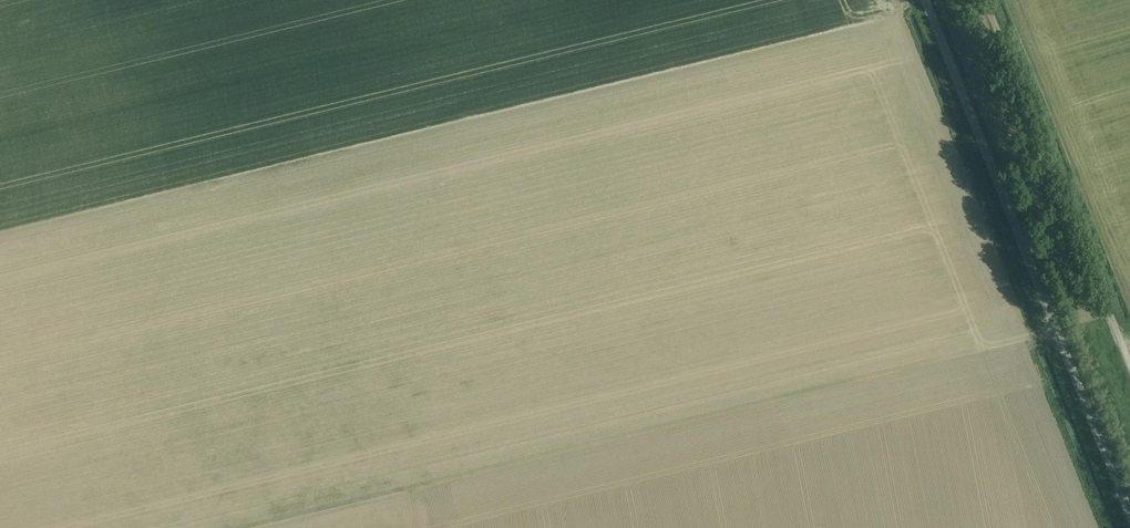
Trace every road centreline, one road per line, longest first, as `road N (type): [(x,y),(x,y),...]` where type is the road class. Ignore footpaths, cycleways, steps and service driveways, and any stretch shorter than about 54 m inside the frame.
road 1 (unclassified): [(927,0),(1129,514)]
road 2 (track): [(1129,353),(985,0)]

